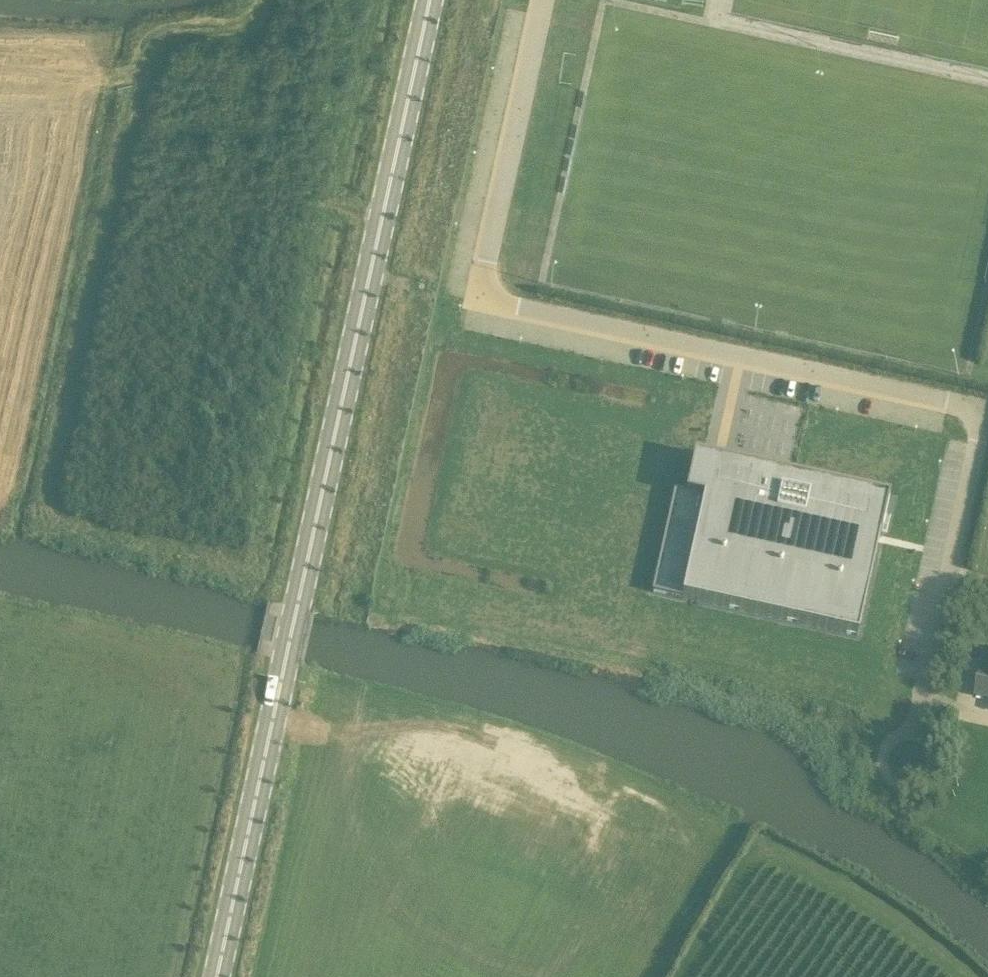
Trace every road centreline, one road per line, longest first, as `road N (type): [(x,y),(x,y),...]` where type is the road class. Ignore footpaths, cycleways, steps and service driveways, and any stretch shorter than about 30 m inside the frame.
road 1 (tertiary): [(218,976),(262,764),(271,659),(316,516),(430,0)]

